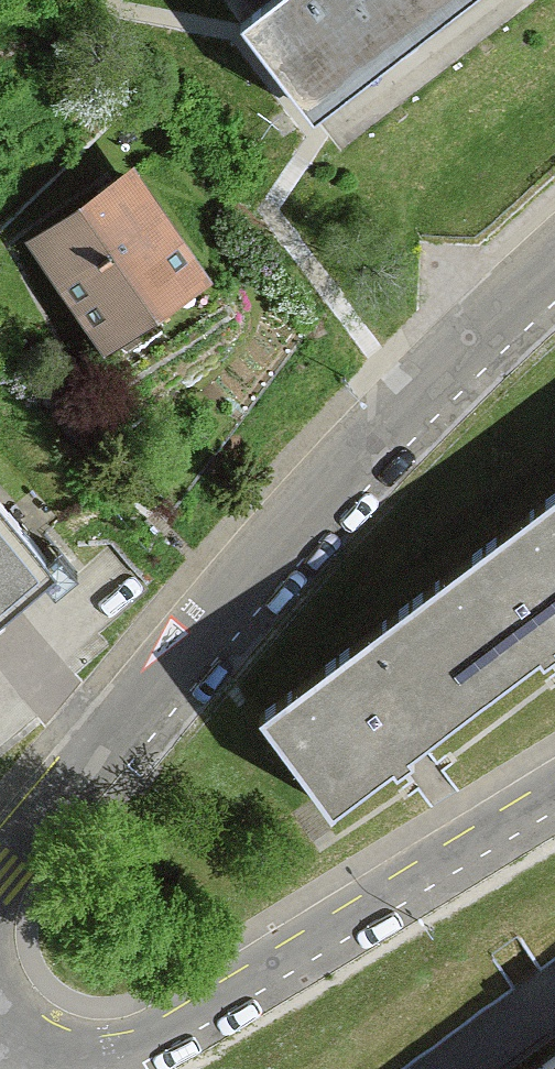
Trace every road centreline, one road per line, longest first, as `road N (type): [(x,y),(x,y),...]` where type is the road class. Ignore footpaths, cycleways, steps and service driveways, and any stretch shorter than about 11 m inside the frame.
road 1 (residential): [(0,869),(411,403),(554,270)]
road 2 (residential): [(554,794),(100,1068)]

